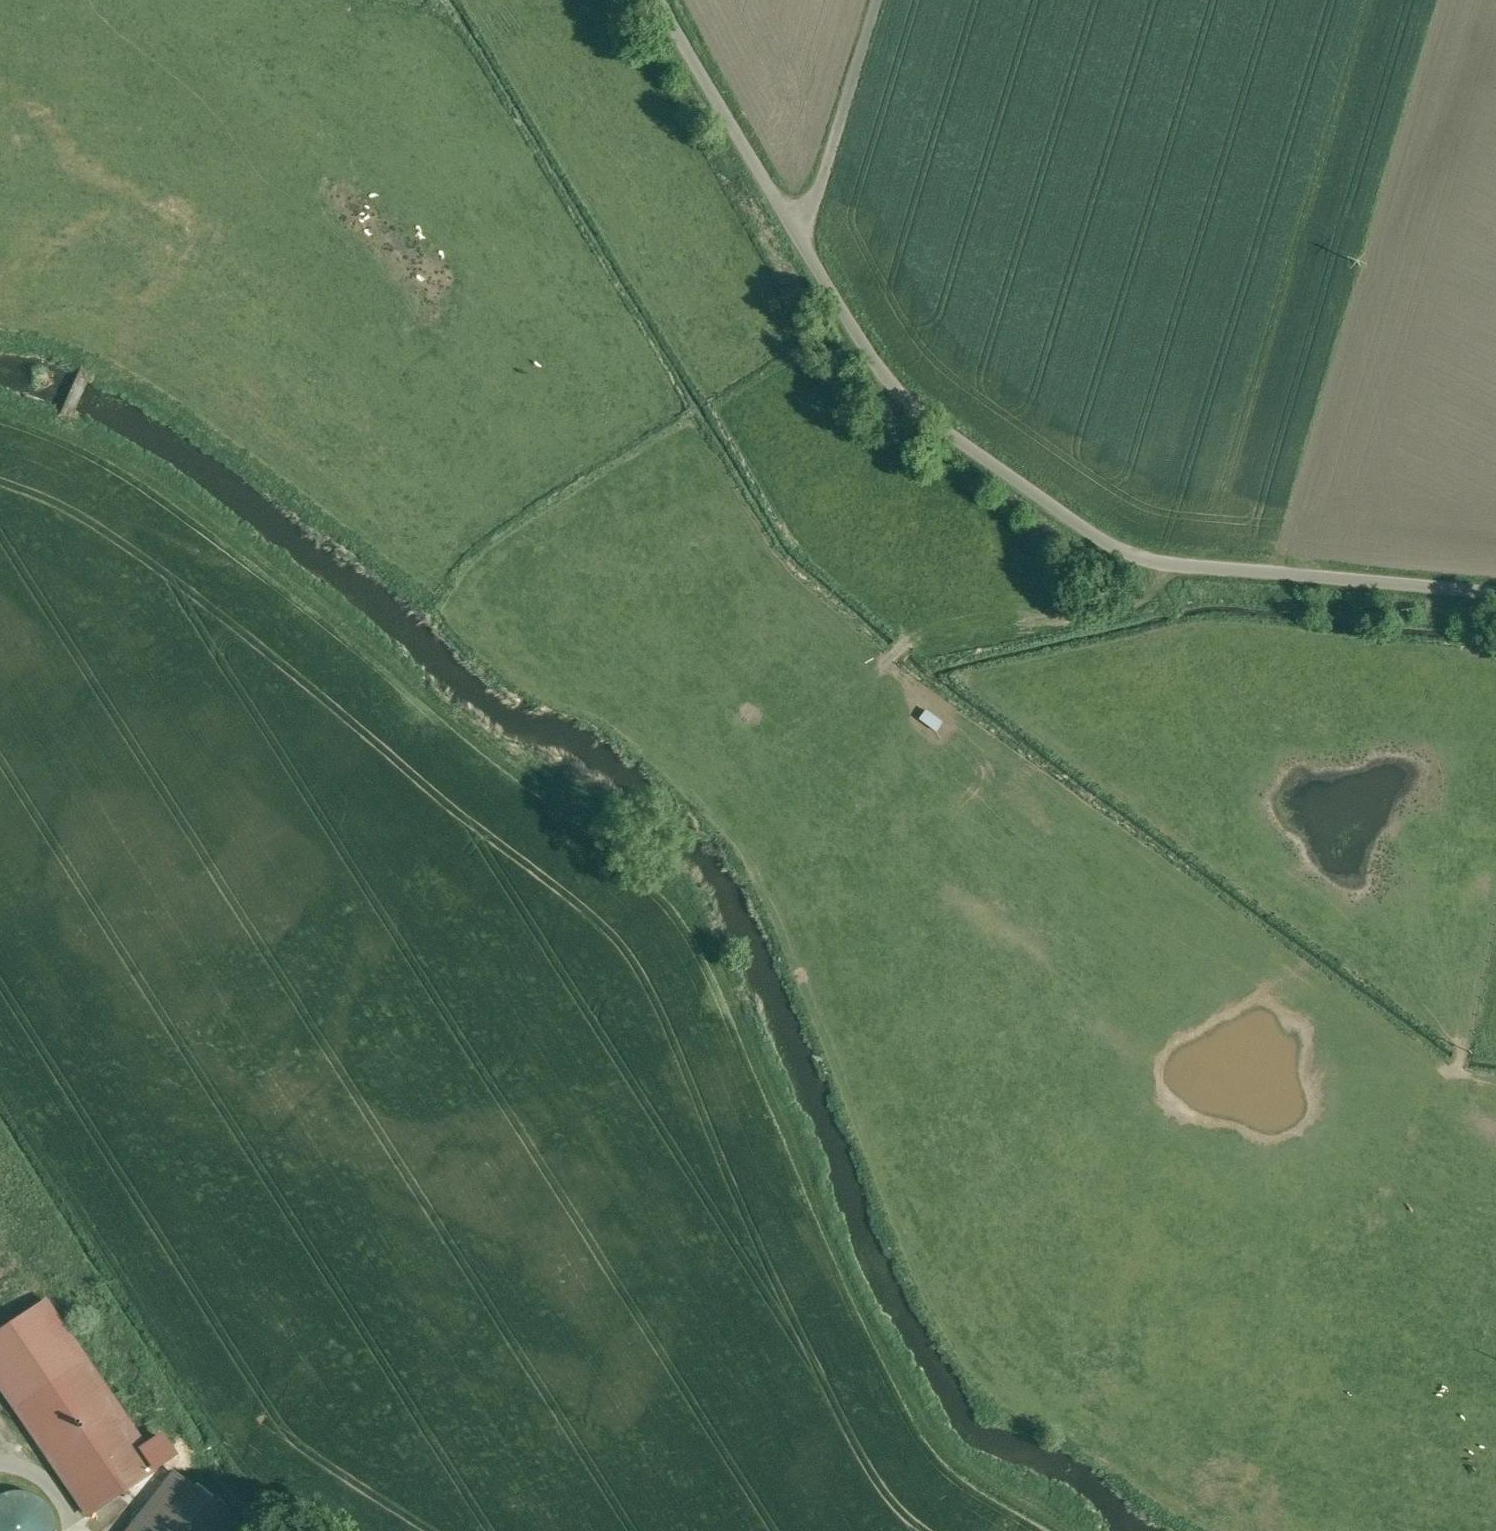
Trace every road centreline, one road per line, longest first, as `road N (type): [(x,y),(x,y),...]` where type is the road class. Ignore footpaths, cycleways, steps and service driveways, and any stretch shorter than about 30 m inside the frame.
road 1 (residential): [(661,0),(816,293),(943,454),(1101,565),(1273,598),(1495,608)]

